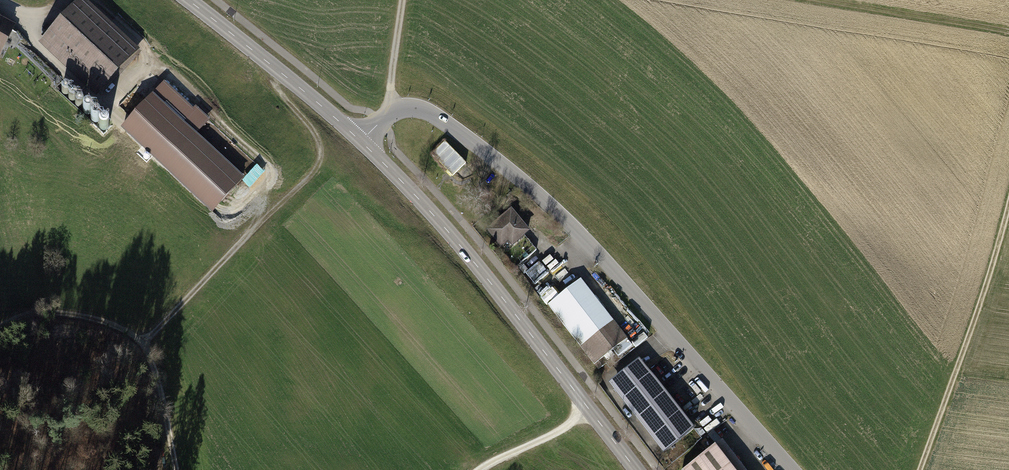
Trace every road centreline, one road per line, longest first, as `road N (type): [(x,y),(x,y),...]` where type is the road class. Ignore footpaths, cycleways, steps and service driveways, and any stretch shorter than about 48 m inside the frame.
road 1 (tertiary): [(793,469),(599,255),(504,165),(419,109),(394,111),(360,141)]
road 2 (tertiary): [(635,469),(496,290),(360,141)]
road 3 (track): [(144,344),(319,163),(312,128),(282,96),(281,73)]
road 4 (track): [(1008,201),(919,469)]
road 5 (track): [(176,469),(144,344),(101,320),(48,312),(0,325)]
road 6 (tertiary): [(360,141),(188,0)]
road 7 (track): [(814,0),(1008,31)]
road 8 (track): [(481,469),(589,409)]

